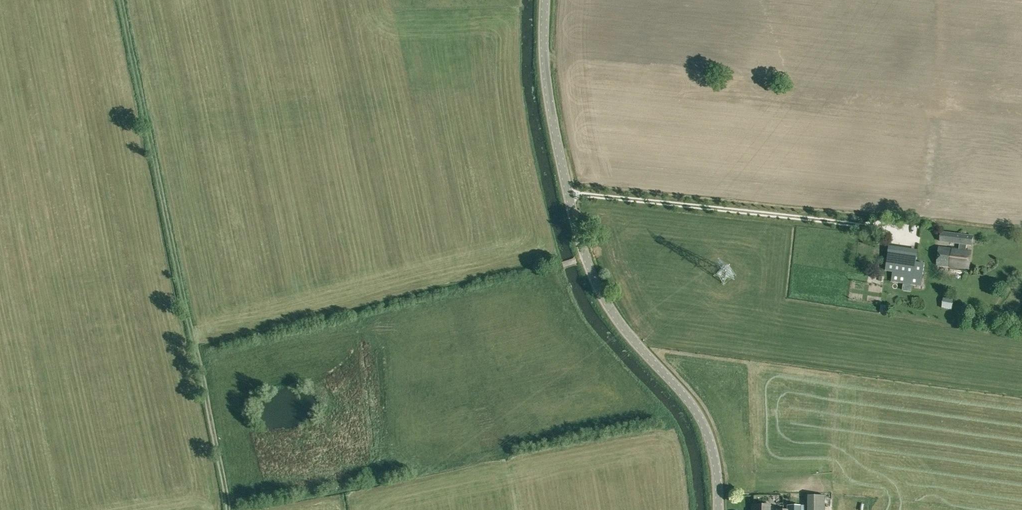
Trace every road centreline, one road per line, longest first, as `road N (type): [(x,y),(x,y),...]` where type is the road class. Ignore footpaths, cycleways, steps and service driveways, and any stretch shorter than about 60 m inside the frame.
road 1 (unclassified): [(719,509),(702,422),(615,318),(591,271),(550,101),(546,0)]
road 2 (track): [(228,509),(121,0)]
road 3 (track): [(568,194),(901,230)]

